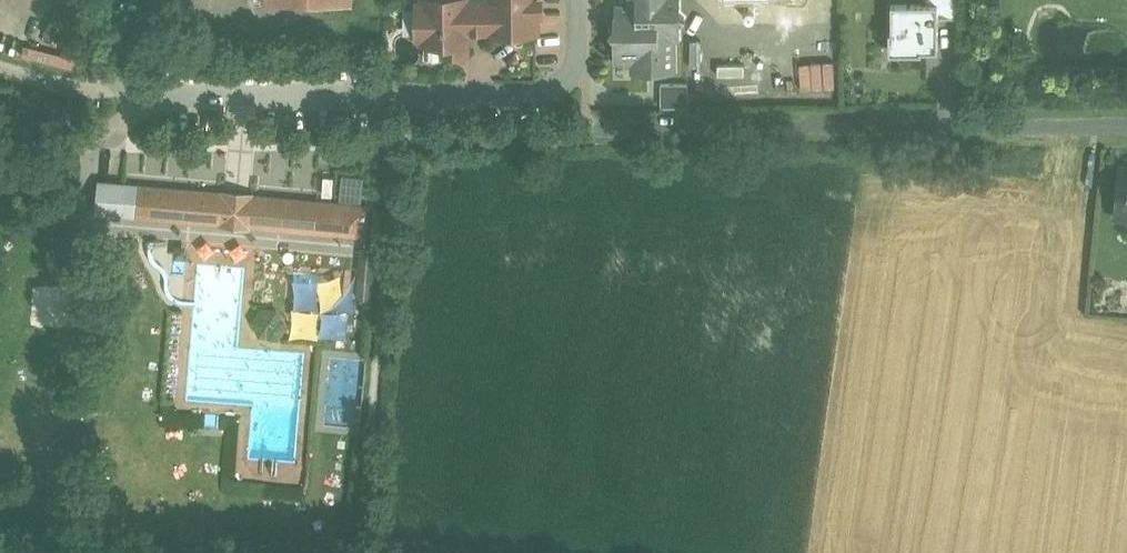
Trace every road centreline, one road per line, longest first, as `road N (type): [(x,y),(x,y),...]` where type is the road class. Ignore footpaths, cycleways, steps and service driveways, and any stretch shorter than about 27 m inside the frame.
road 1 (residential): [(393,192),(396,147),(412,133),(1126,126)]
road 2 (residential): [(140,80),(159,90),(533,95),(565,84),(581,50)]
road 3 (residential): [(140,80),(124,112),(93,141),(0,153)]

